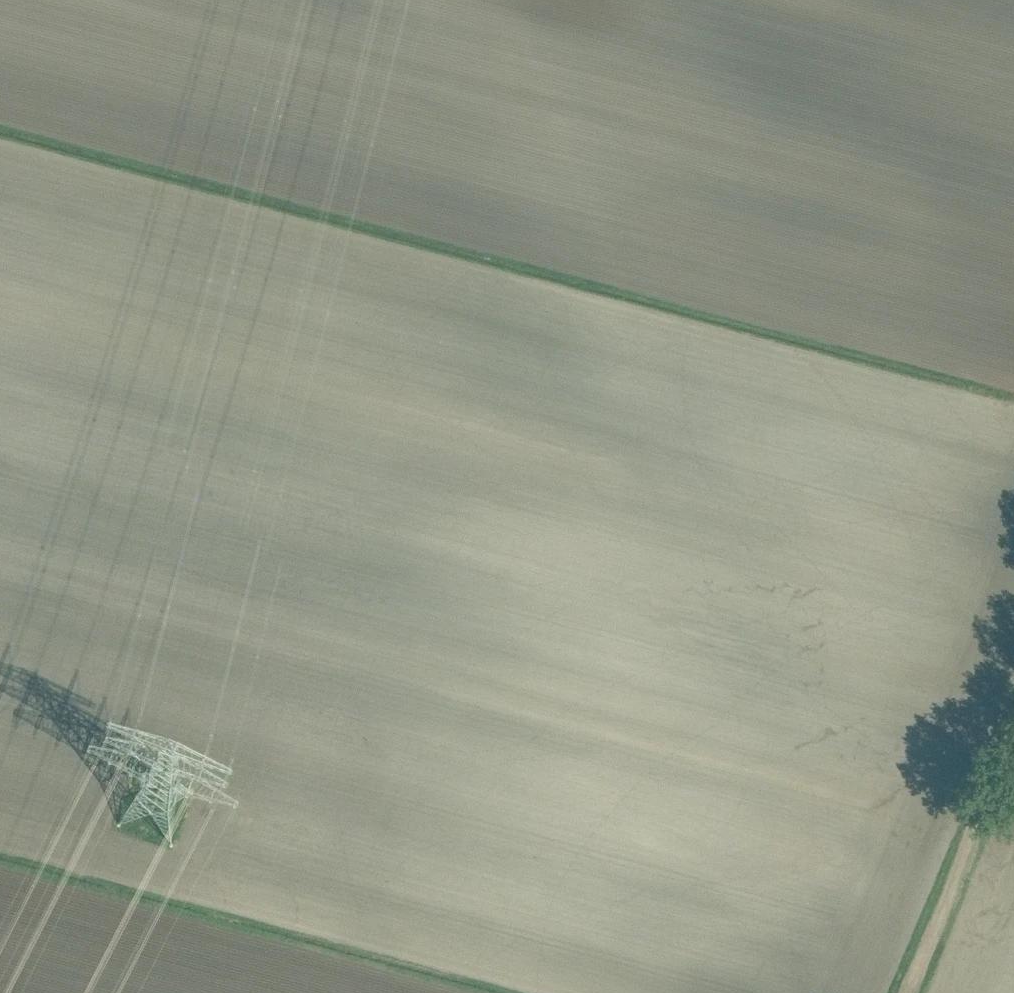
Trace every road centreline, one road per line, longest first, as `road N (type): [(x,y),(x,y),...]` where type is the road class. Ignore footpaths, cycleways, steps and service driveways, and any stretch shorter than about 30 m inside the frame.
road 1 (track): [(910,992),(1013,728)]

